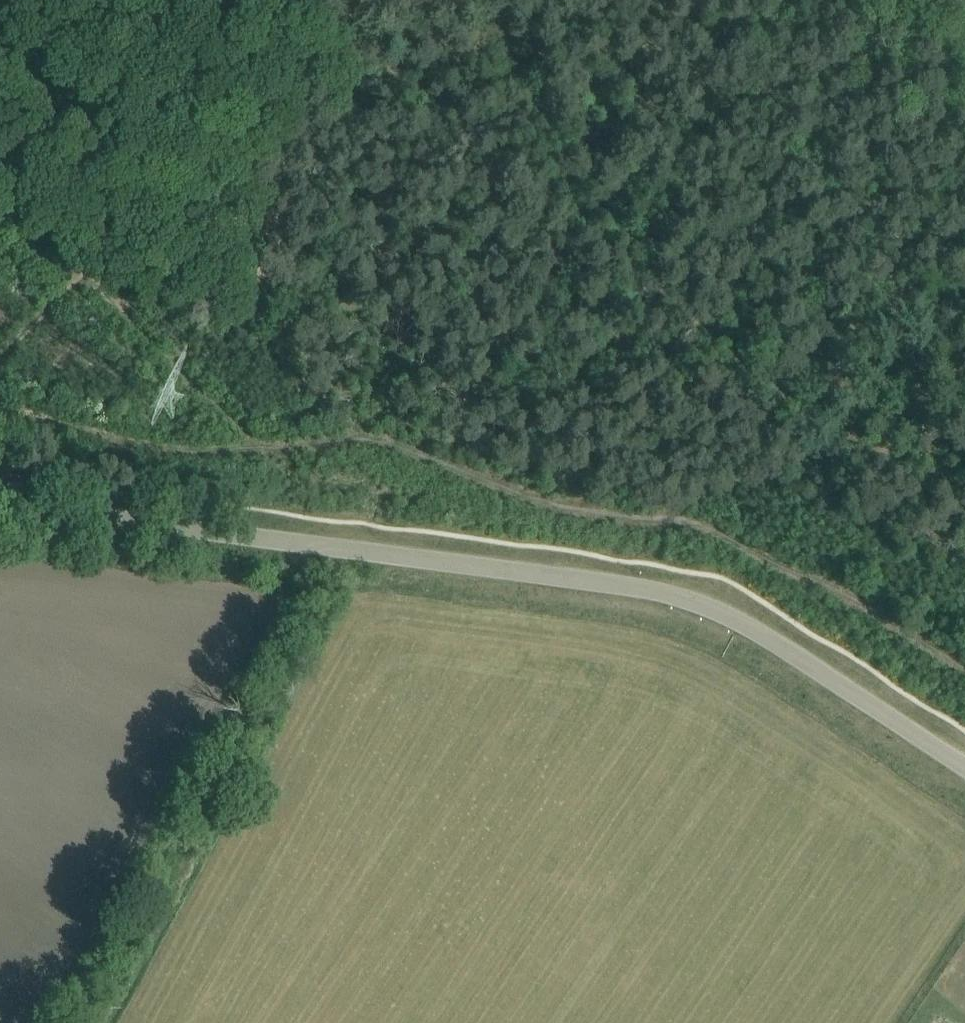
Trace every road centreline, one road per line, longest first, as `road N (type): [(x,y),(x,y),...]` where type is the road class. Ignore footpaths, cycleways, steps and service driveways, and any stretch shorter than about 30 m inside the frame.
road 1 (track): [(964,228),(344,549),(310,500),(82,277)]
road 2 (unclassified): [(964,767),(731,611),(684,594),(0,505)]
road 3 (track): [(964,670),(843,594),(707,529),(489,485),(396,448),(196,449),(0,419)]
road 4 (track): [(337,34),(82,277)]

